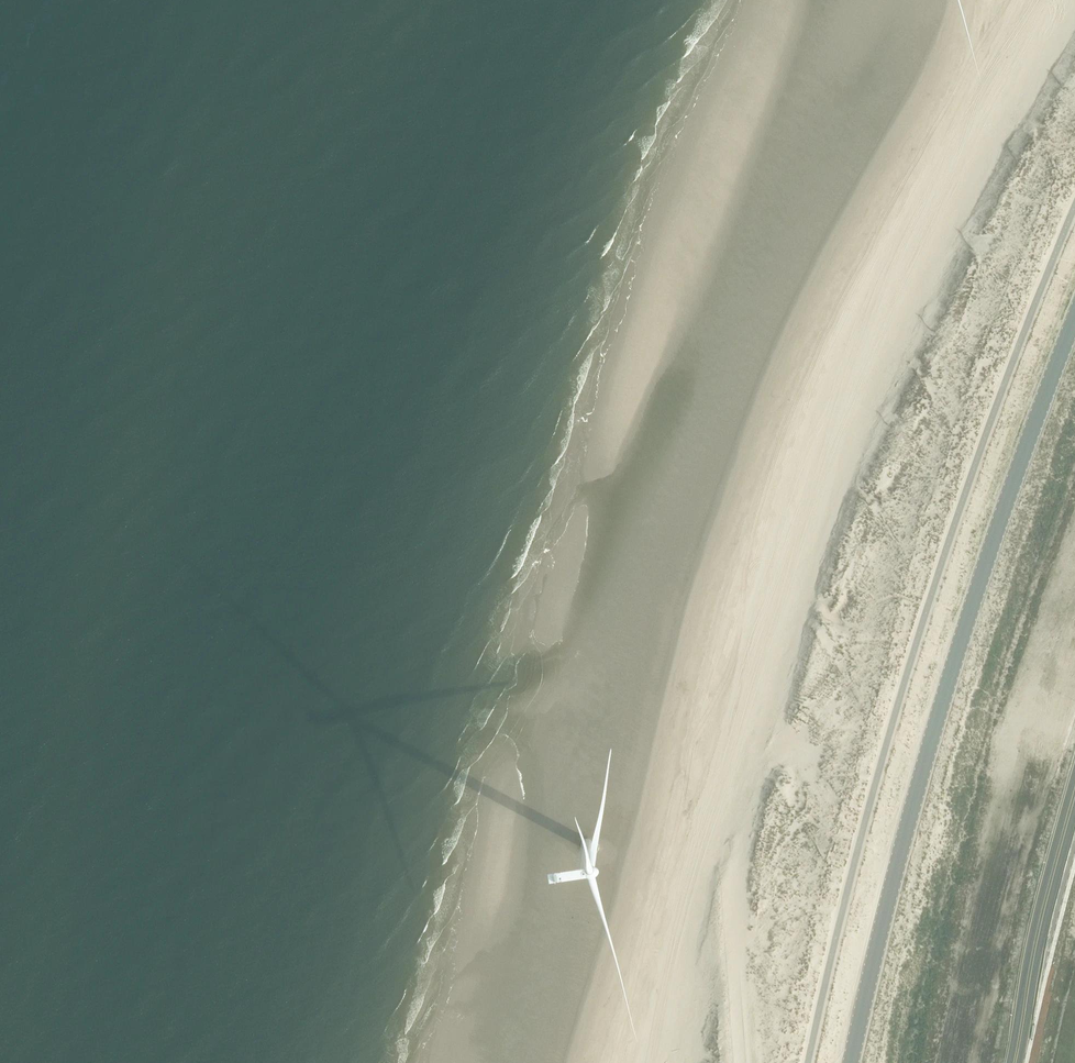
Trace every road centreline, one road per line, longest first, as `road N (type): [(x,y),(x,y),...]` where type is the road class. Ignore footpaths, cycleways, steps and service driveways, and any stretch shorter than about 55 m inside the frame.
road 1 (unclassified): [(1074,318),(928,748),(852,1062)]
road 2 (secondary): [(1074,818),(1014,1062)]

